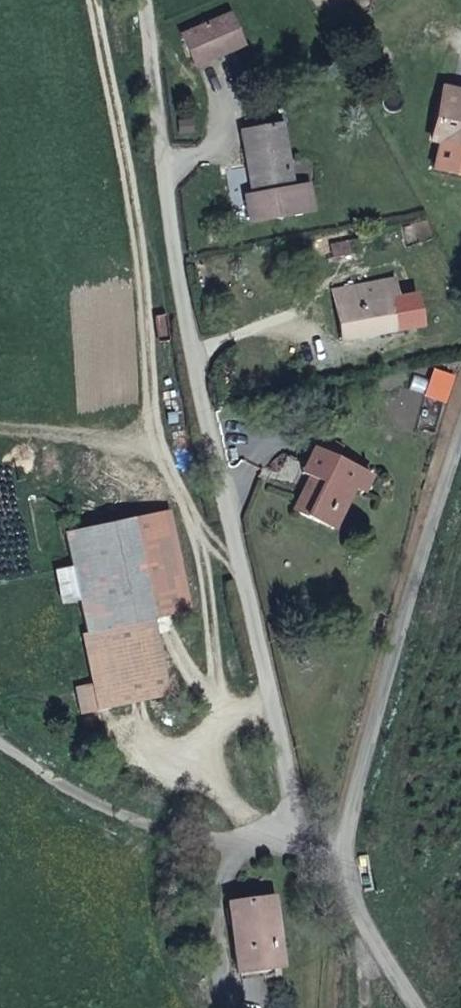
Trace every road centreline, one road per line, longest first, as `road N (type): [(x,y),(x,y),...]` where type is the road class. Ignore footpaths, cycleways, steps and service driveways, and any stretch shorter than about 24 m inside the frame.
road 1 (track): [(344,872),(296,790),(259,659),(166,180),(144,0)]
road 2 (unclassified): [(425,1007),(344,872),(403,581),(460,448)]

